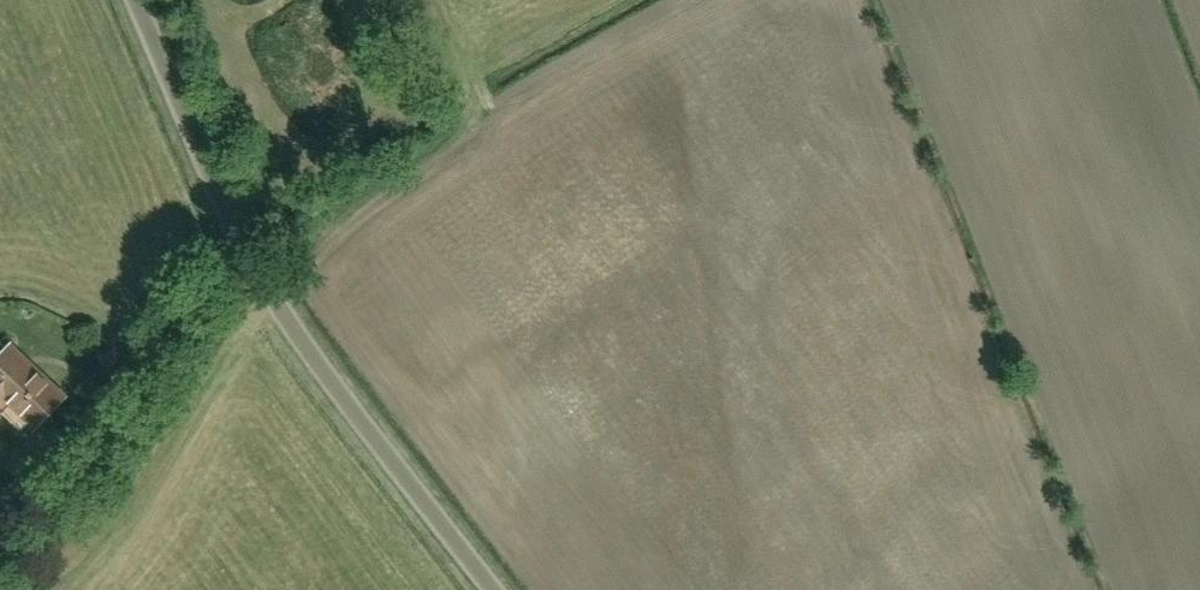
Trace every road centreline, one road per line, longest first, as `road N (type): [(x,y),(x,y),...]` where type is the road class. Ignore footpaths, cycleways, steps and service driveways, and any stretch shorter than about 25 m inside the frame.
road 1 (unclassified): [(492,589),(270,296),(210,183),(133,0)]

